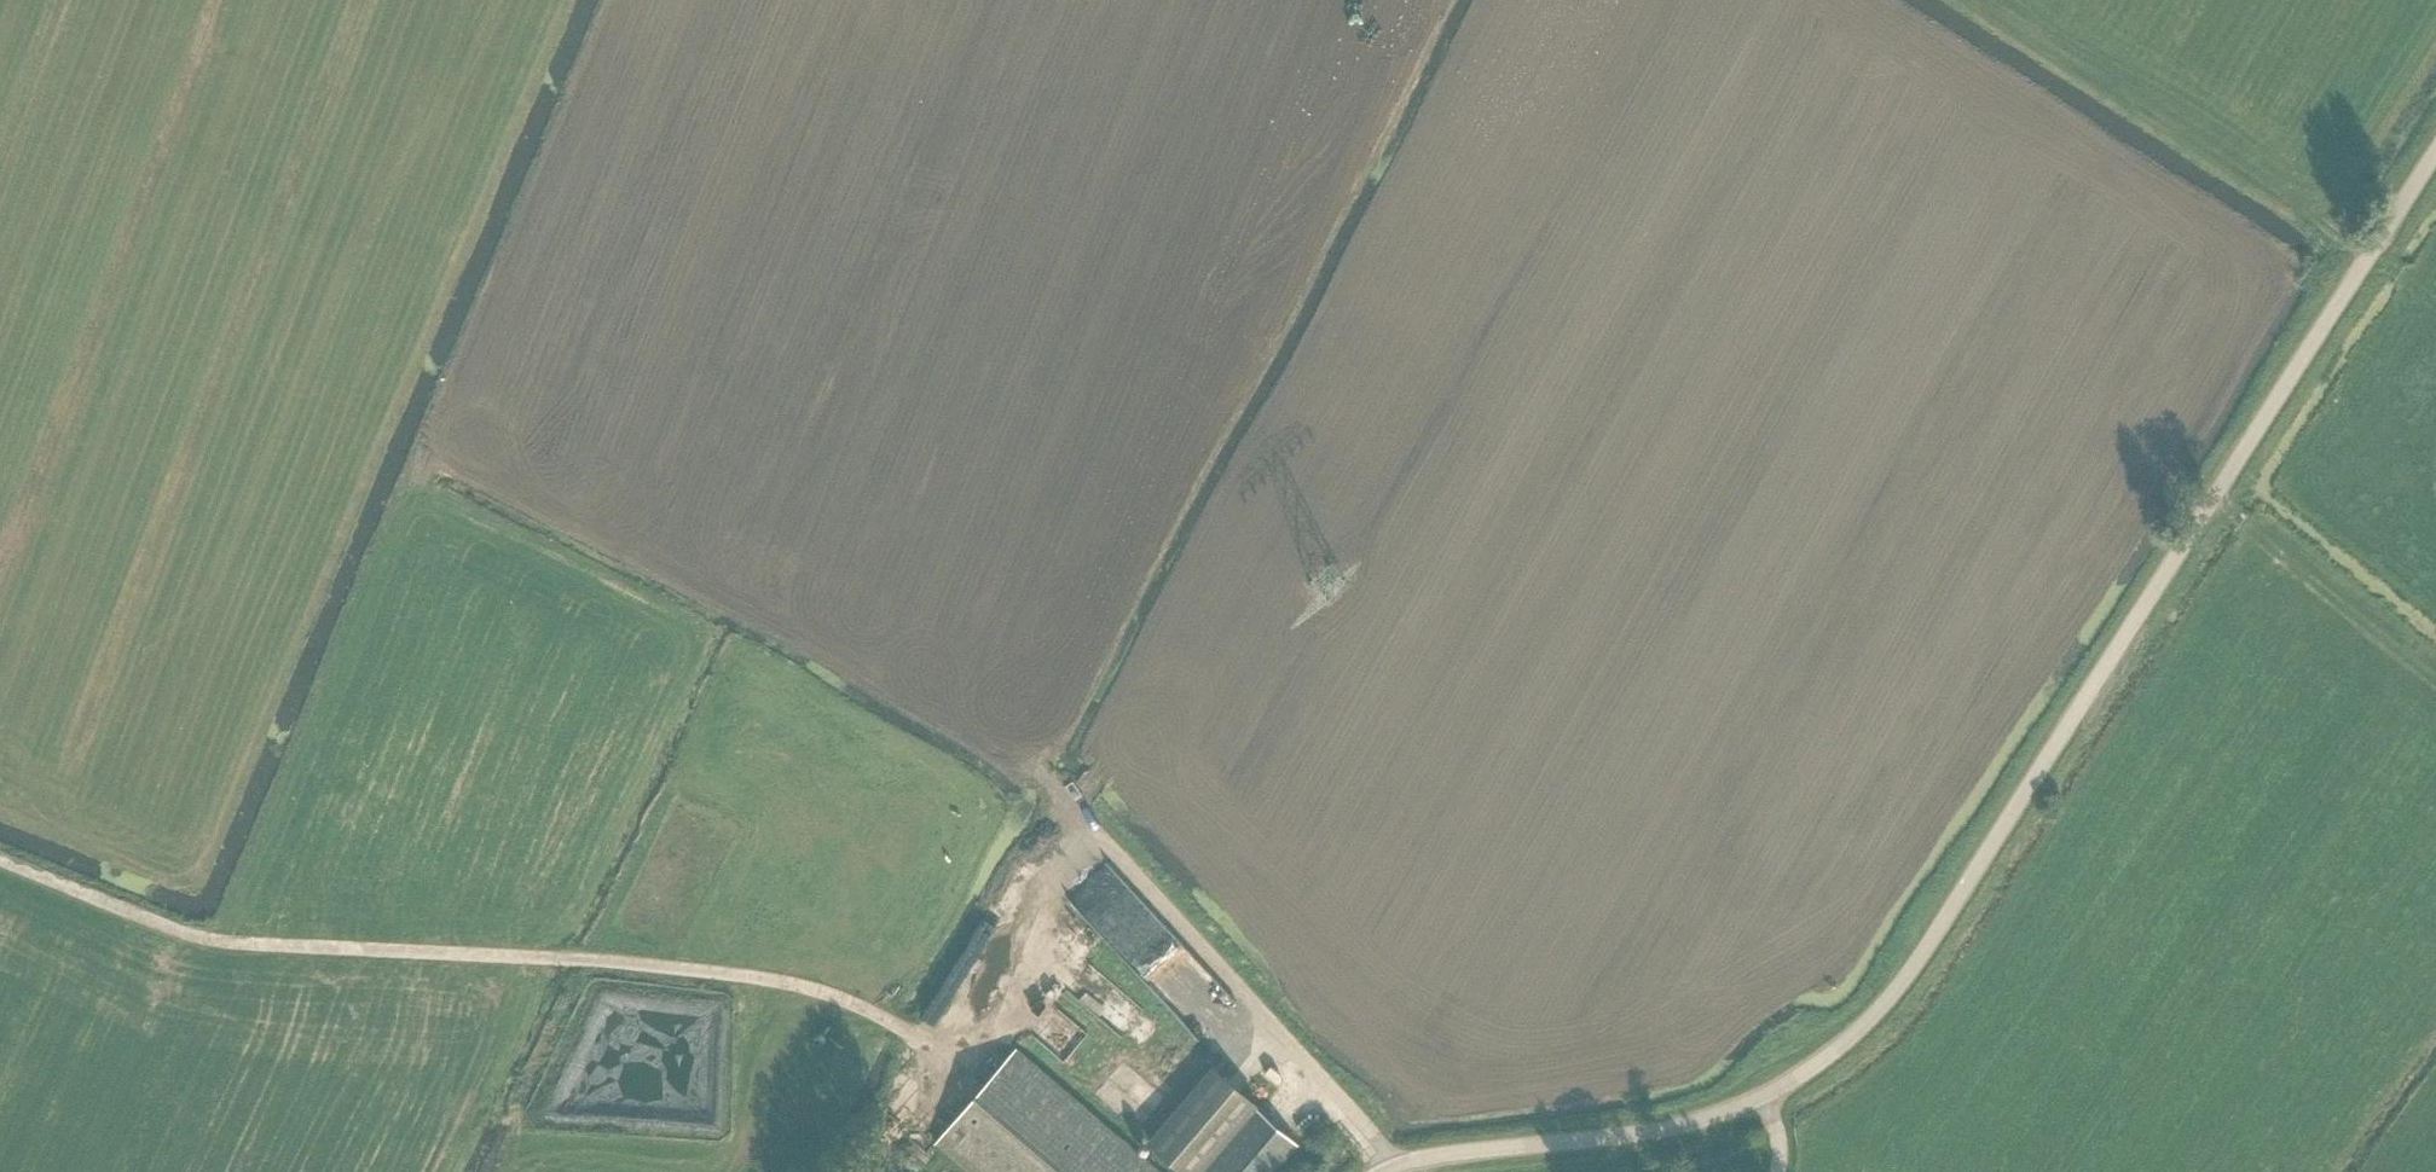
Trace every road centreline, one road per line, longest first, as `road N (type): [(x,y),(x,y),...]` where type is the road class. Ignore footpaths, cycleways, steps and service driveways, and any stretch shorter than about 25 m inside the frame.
road 1 (track): [(1387,1171),(1067,806),(919,1051),(847,1000),(770,982),(207,946),(0,858)]
road 2 (unclassified): [(1390,1171),(1424,1158),(1655,1129),(1728,1110),(1784,1086),(1880,1007),(2435,171)]

